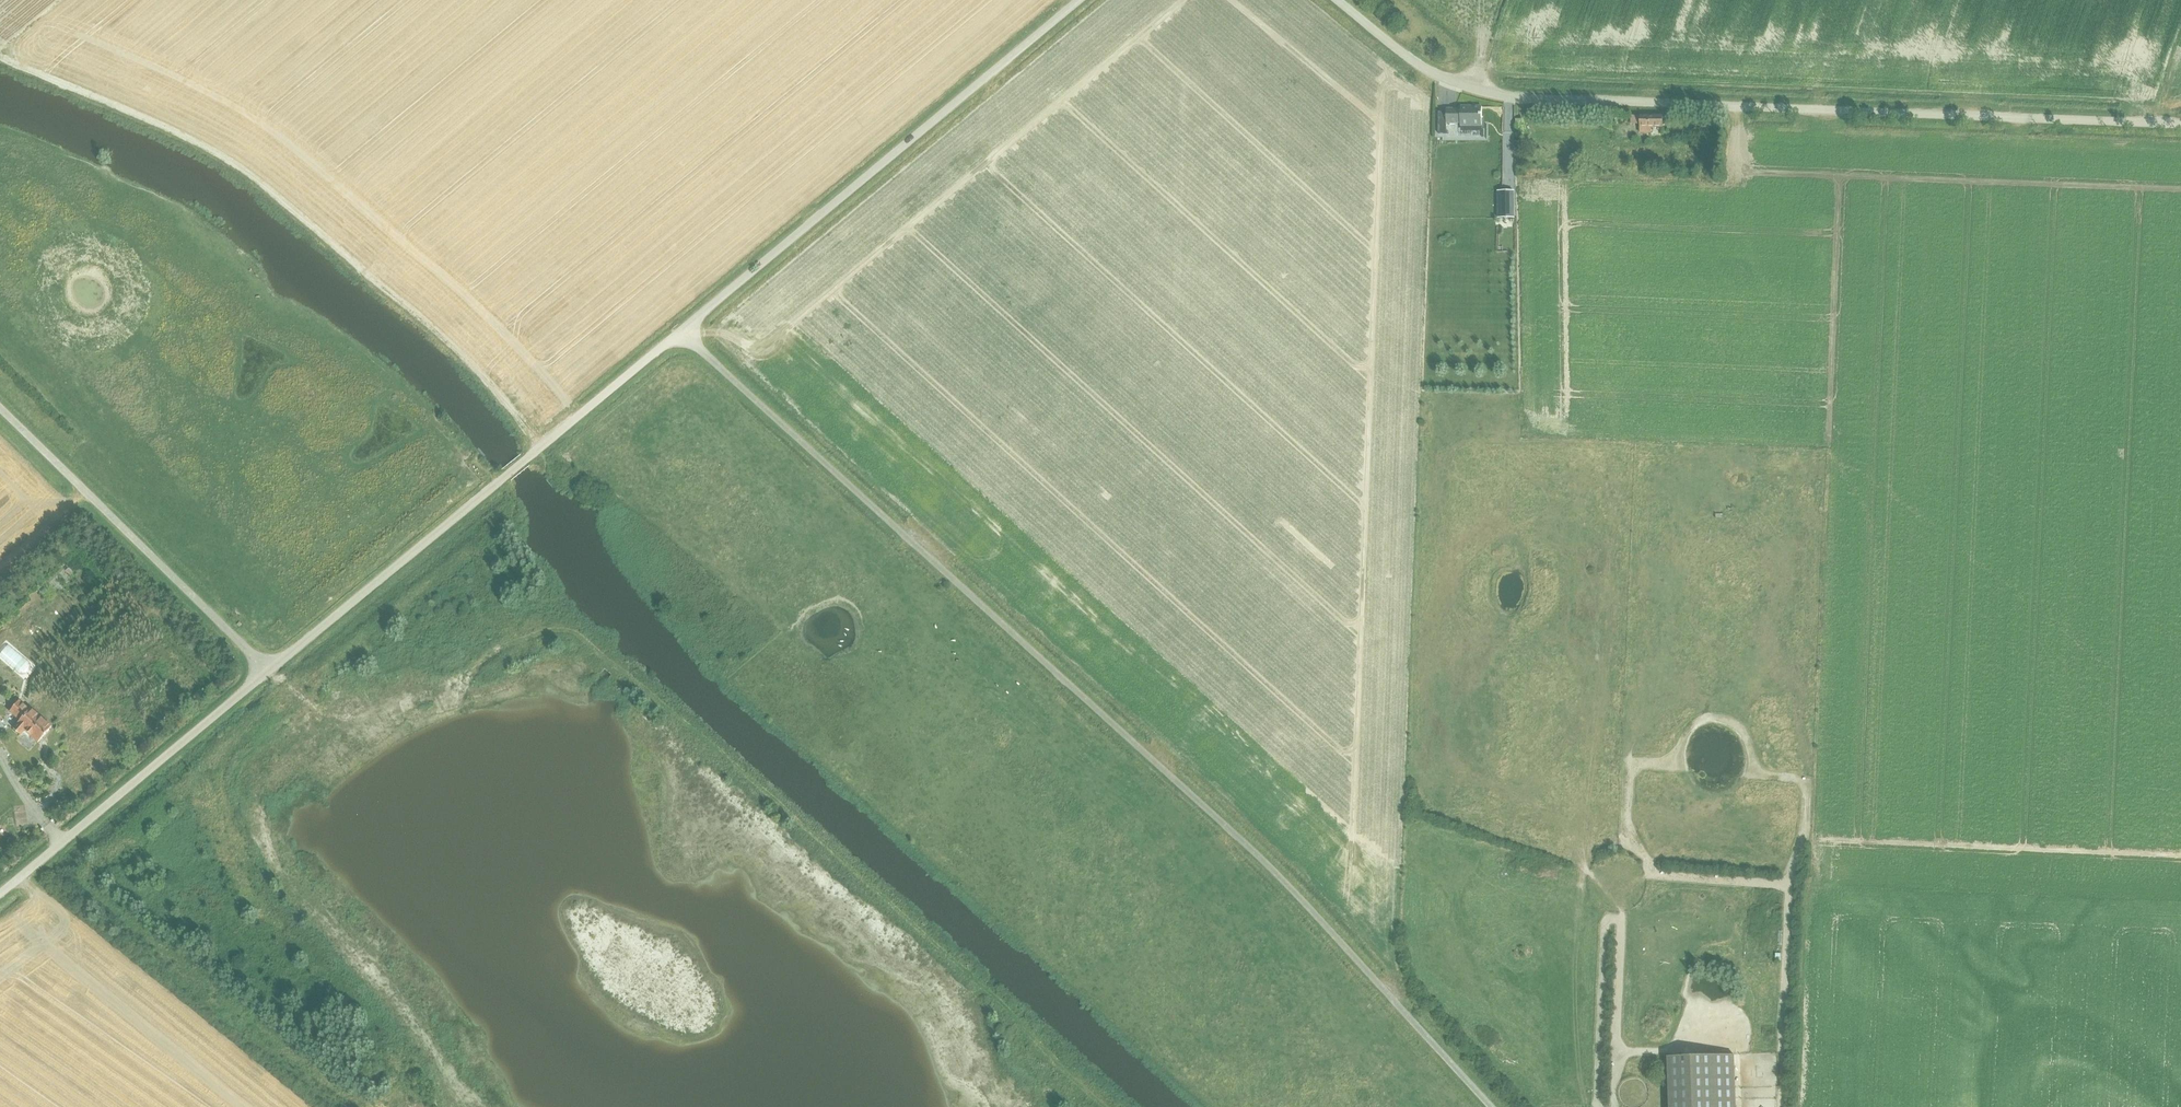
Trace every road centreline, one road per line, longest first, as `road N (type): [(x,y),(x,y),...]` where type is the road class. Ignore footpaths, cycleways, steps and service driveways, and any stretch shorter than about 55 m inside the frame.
road 1 (unclassified): [(1492,1106),(1255,853),(682,330)]
road 2 (unclassified): [(2180,125),(1510,97),(1415,64),(1337,0)]
road 3 (track): [(1102,1106),(632,680),(584,643),(538,630)]
road 4 (unclassified): [(268,670),(682,330)]
road 5 (unclassified): [(682,330),(1079,0)]
road 6 (unclassified): [(268,670),(0,409)]
road 7 (unclassified): [(0,894),(268,670)]

